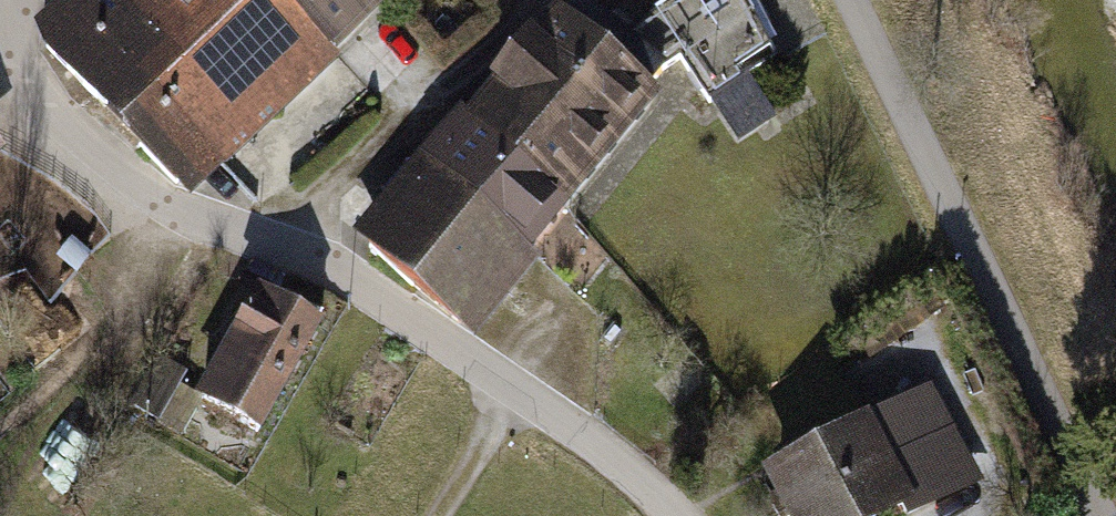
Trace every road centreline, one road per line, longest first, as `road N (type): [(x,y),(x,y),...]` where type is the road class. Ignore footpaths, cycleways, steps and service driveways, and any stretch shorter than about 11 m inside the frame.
road 1 (residential): [(1,0),(8,65),(162,221),(314,266),(481,368),(685,515)]
road 2 (track): [(853,0),(1095,515)]

